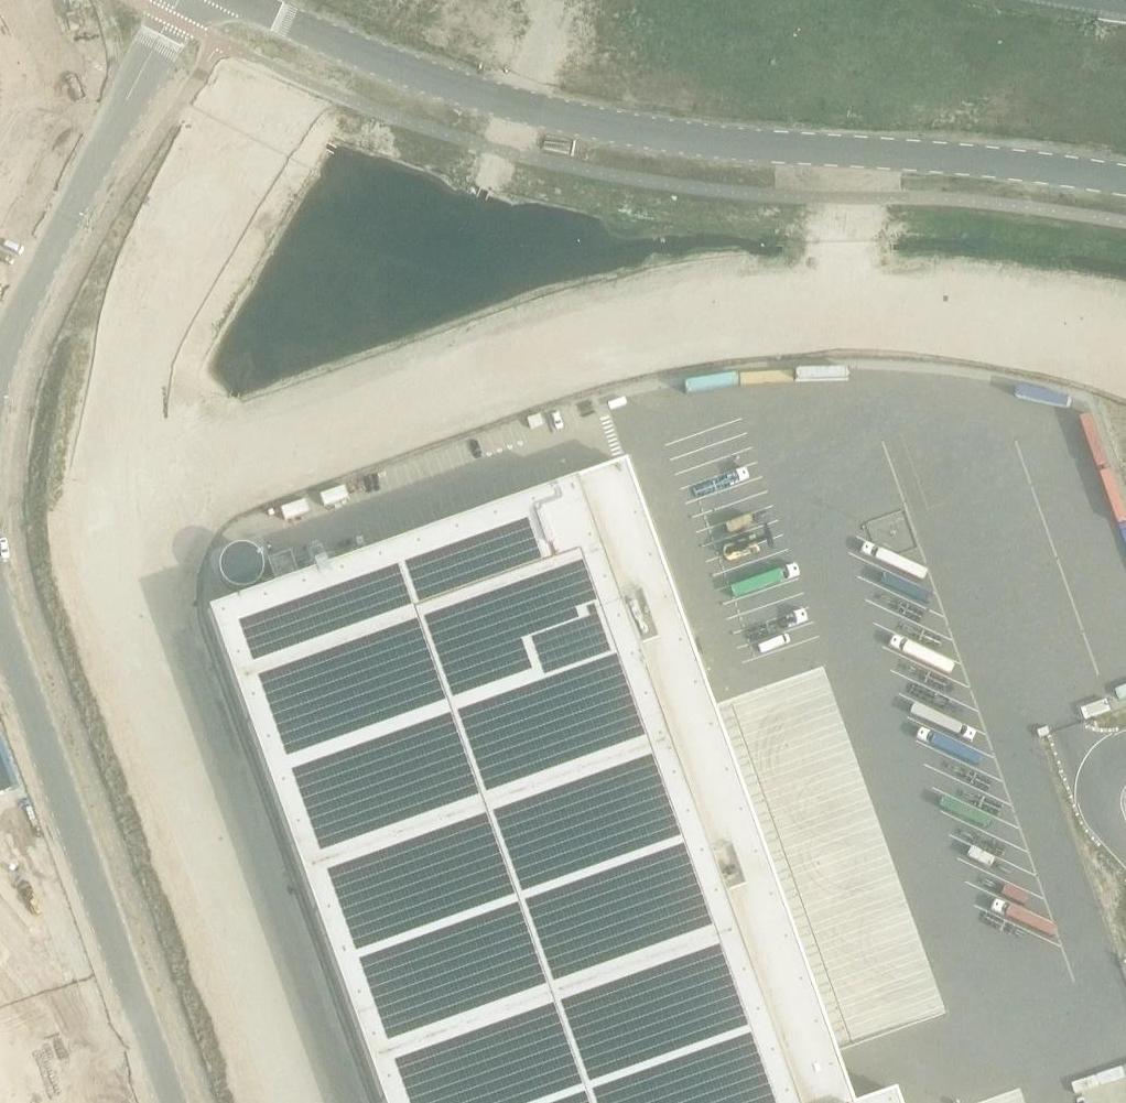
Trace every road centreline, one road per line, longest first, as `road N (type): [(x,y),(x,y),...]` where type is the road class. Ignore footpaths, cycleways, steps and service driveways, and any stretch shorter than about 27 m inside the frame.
road 1 (unclassified): [(223,0),(308,42),(463,95),(711,149),(932,154),(1125,180)]
road 2 (unclassified): [(171,1102),(0,615)]
road 3 (unclassified): [(0,377),(24,305),(181,0)]

